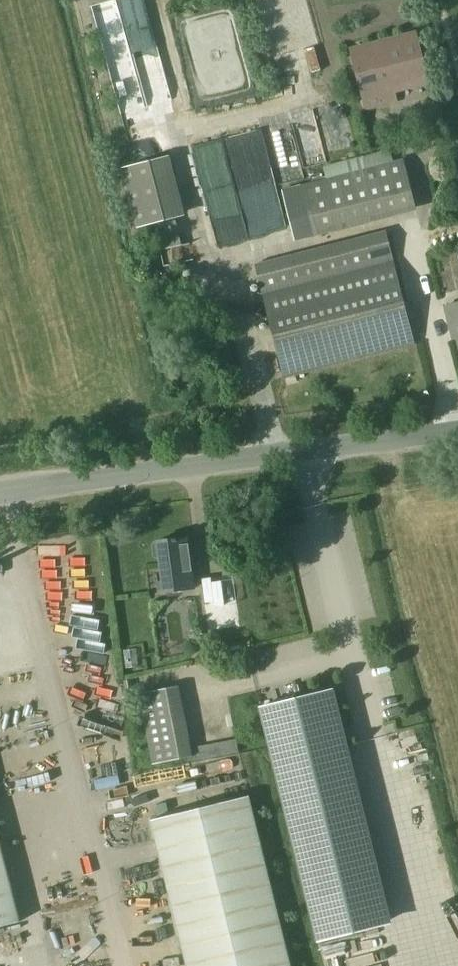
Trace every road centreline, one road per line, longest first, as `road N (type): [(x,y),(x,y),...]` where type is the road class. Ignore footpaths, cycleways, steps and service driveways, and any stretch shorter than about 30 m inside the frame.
road 1 (tertiary): [(0,492),(457,429)]

